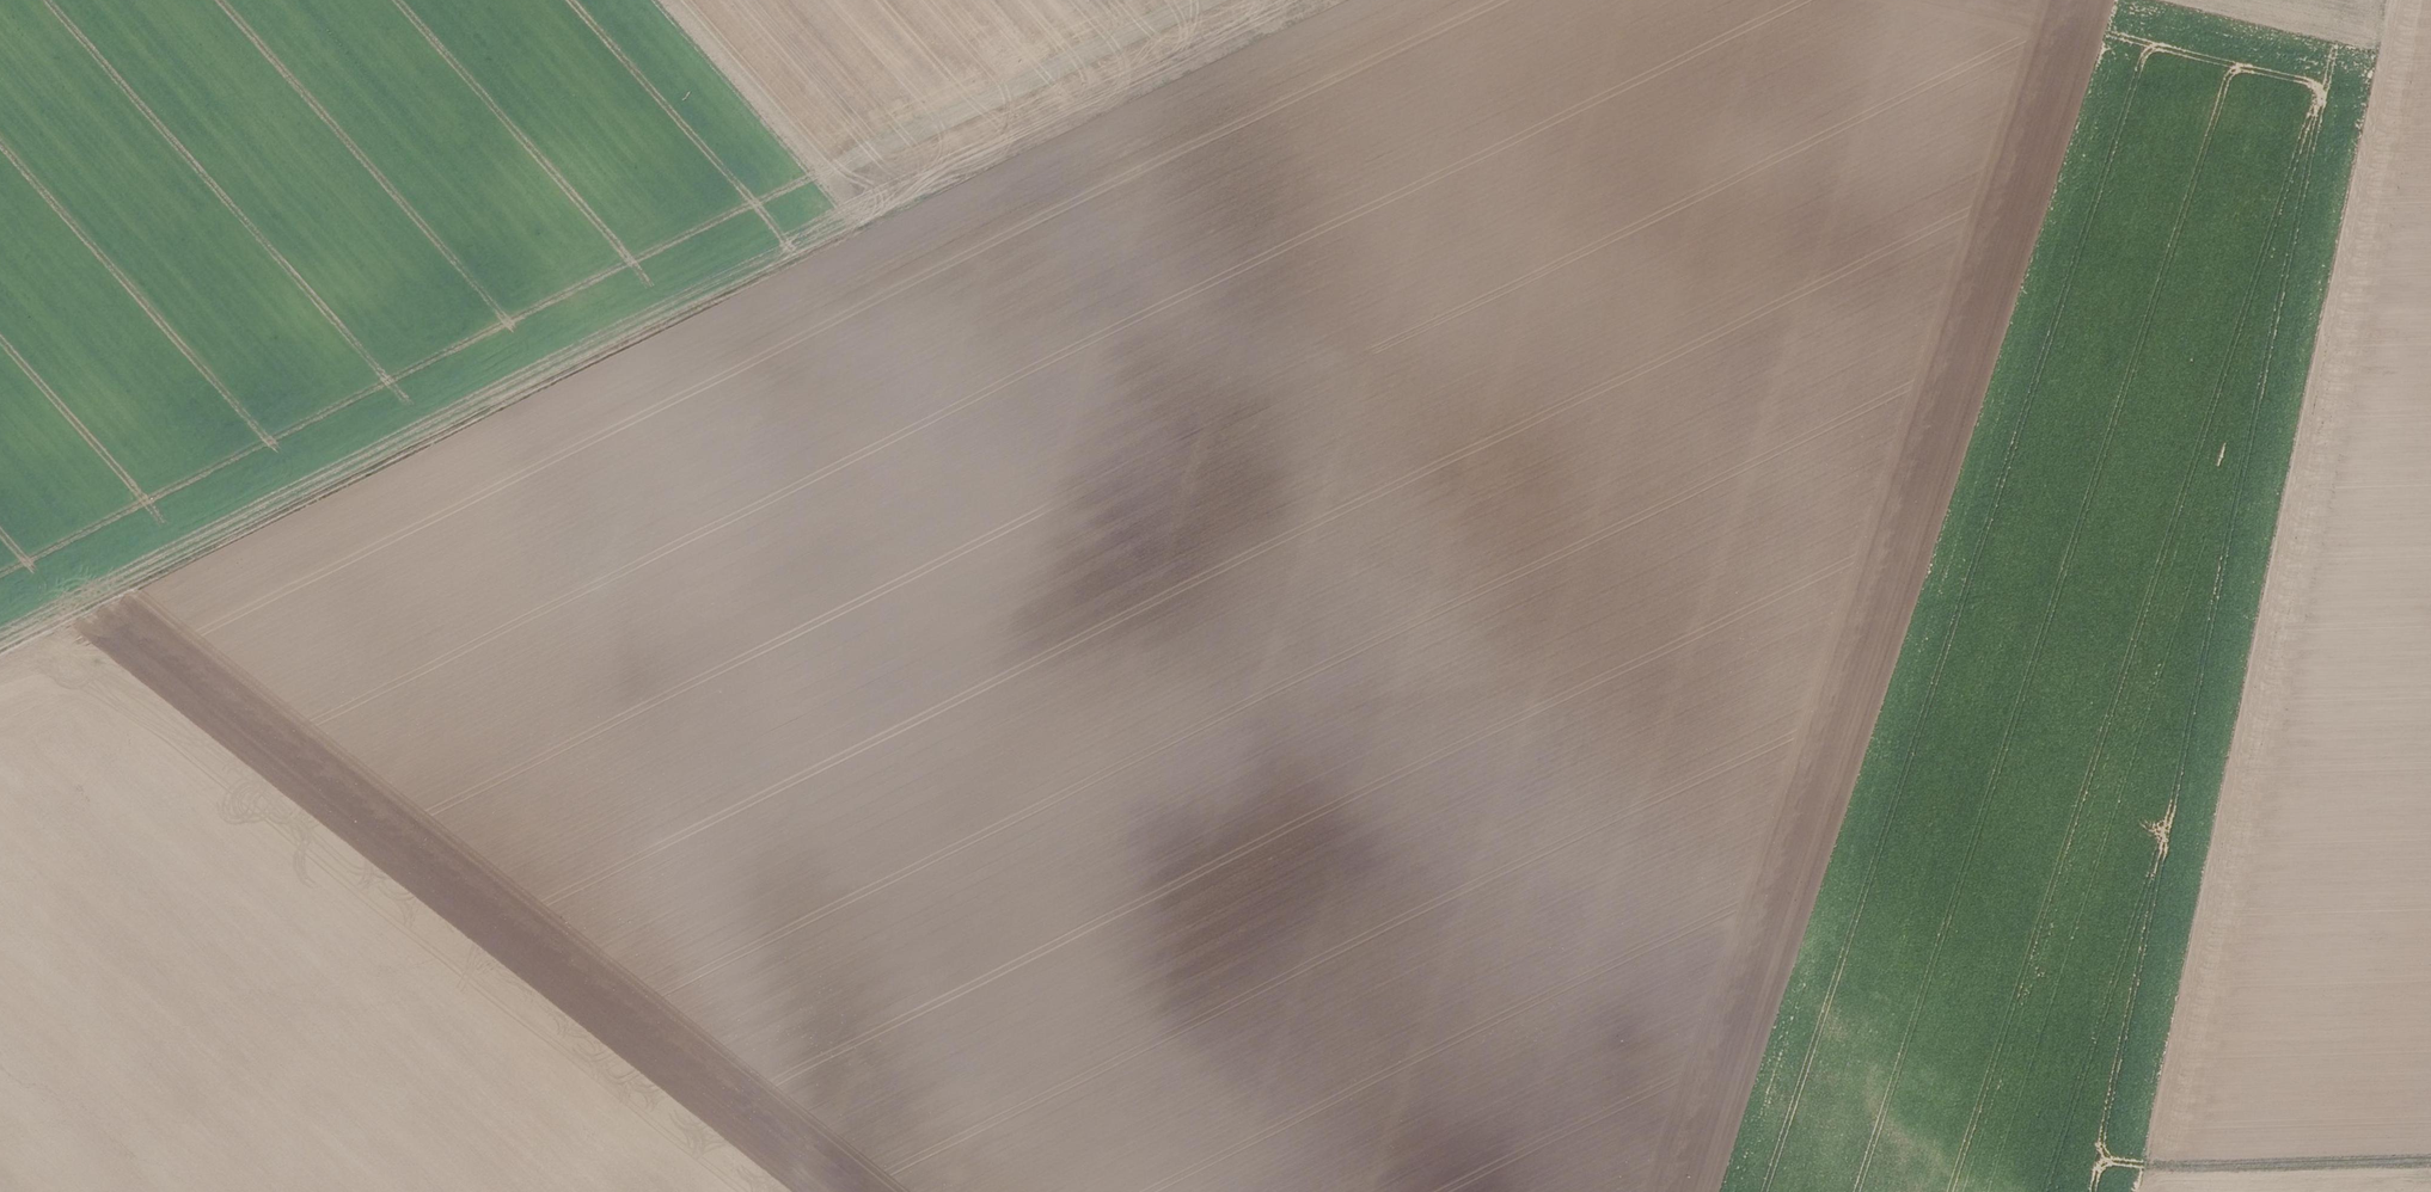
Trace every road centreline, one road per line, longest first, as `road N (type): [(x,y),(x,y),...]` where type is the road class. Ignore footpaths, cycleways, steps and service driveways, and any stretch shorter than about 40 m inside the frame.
road 1 (track): [(0,657),(276,494)]
road 2 (track): [(2139,1191),(2145,1166),(2430,1157)]

